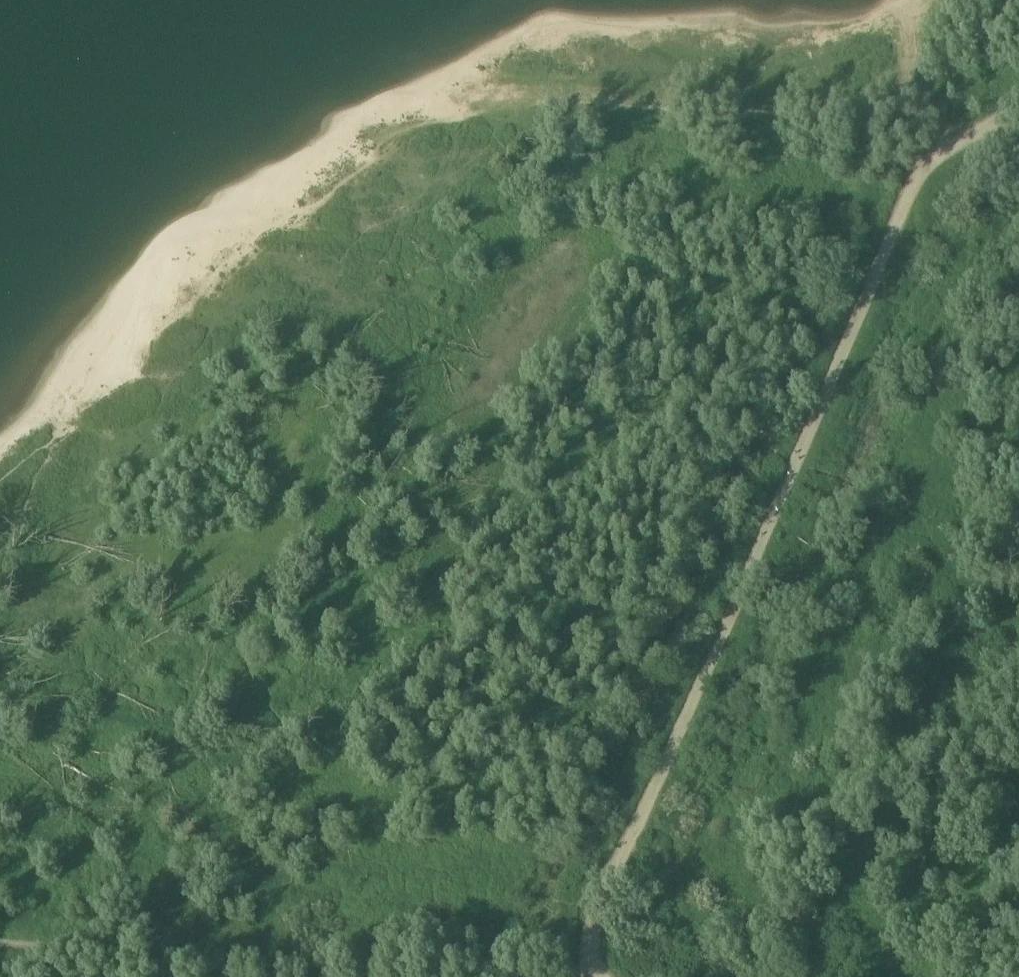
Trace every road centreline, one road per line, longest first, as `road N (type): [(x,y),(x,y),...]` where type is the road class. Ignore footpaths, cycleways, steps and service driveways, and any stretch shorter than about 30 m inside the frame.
road 1 (track): [(592,976),(589,933),(602,893),(924,165),(959,126),(1018,108)]
road 2 (track): [(0,945),(313,976)]

